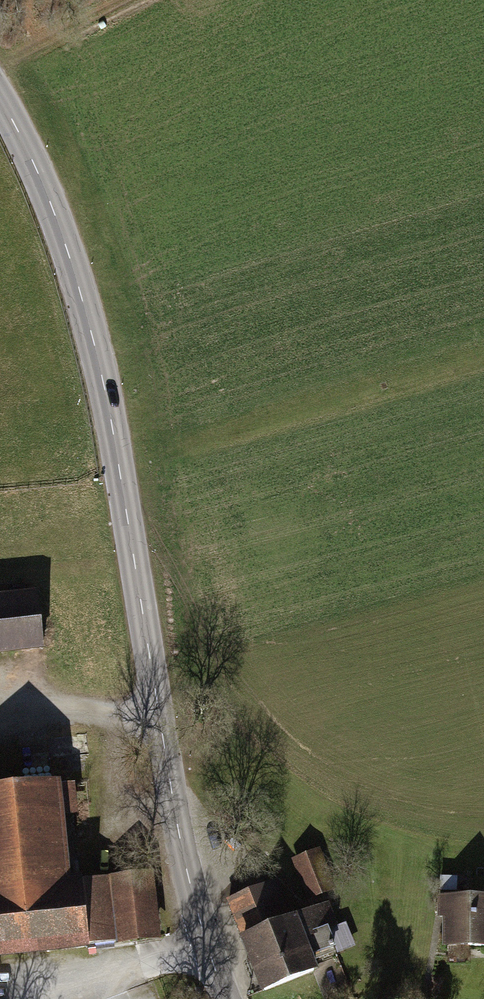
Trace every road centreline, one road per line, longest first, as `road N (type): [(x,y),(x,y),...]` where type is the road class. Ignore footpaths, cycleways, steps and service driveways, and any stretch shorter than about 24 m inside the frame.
road 1 (secondary): [(0,100),(60,227),(95,349),(177,826),(226,998)]
road 2 (track): [(0,716),(61,708),(161,726)]
road 3 (track): [(0,62),(128,0)]

